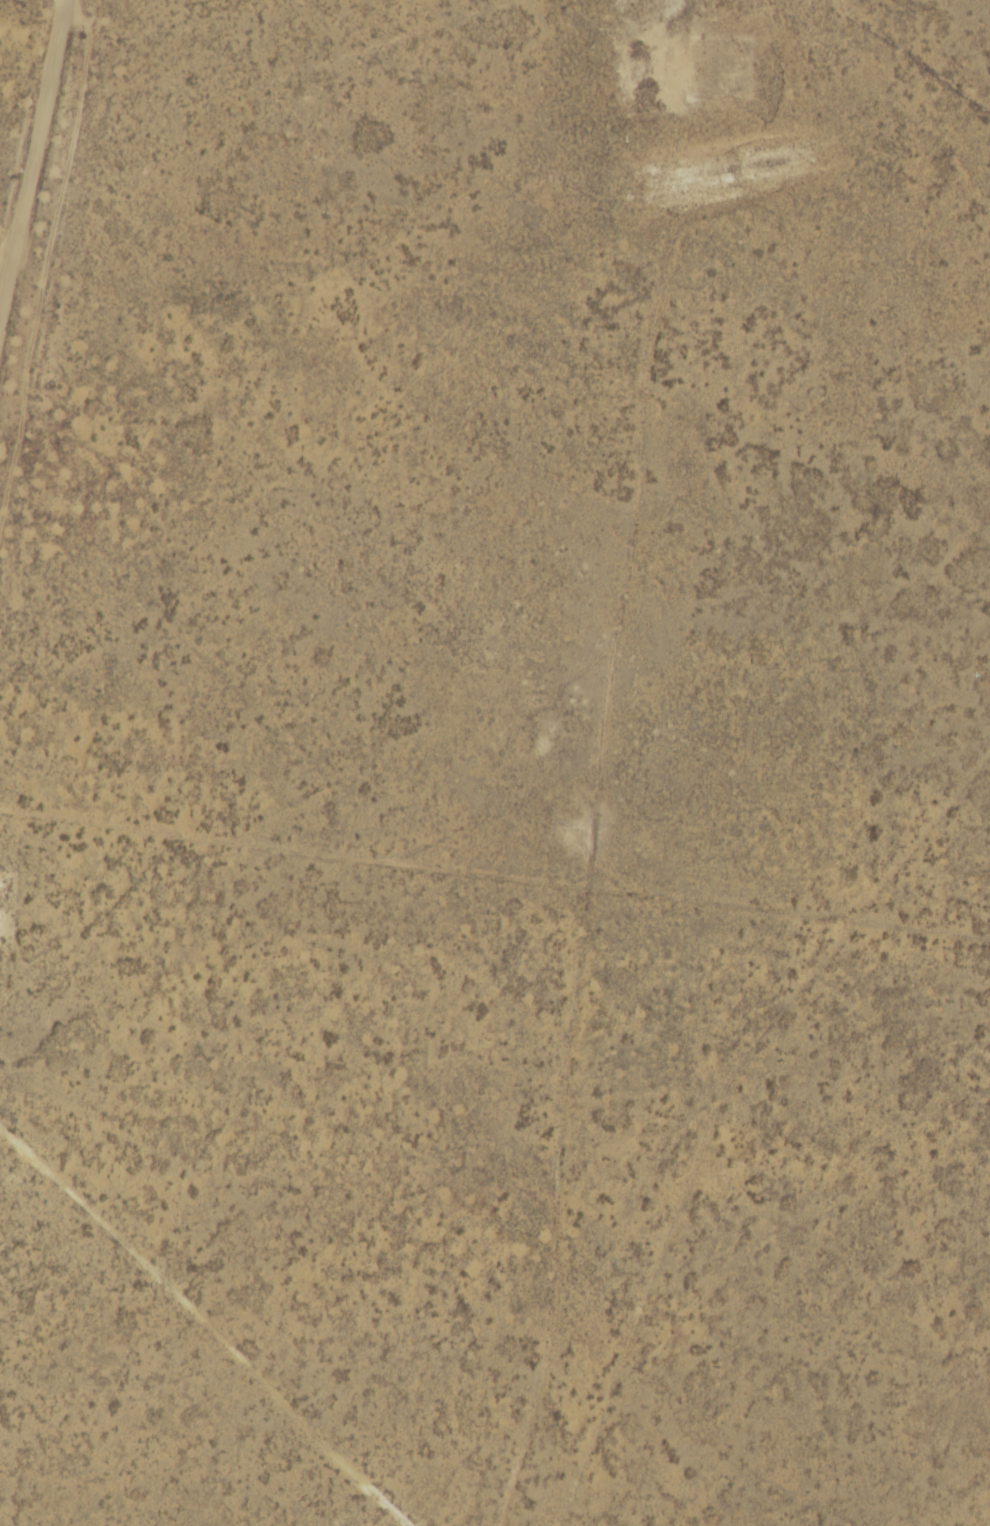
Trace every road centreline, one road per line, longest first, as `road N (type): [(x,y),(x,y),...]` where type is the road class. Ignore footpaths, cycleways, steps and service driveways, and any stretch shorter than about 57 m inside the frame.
road 1 (residential): [(360,1525),(0,1179)]
road 2 (track): [(0,262),(59,0)]

